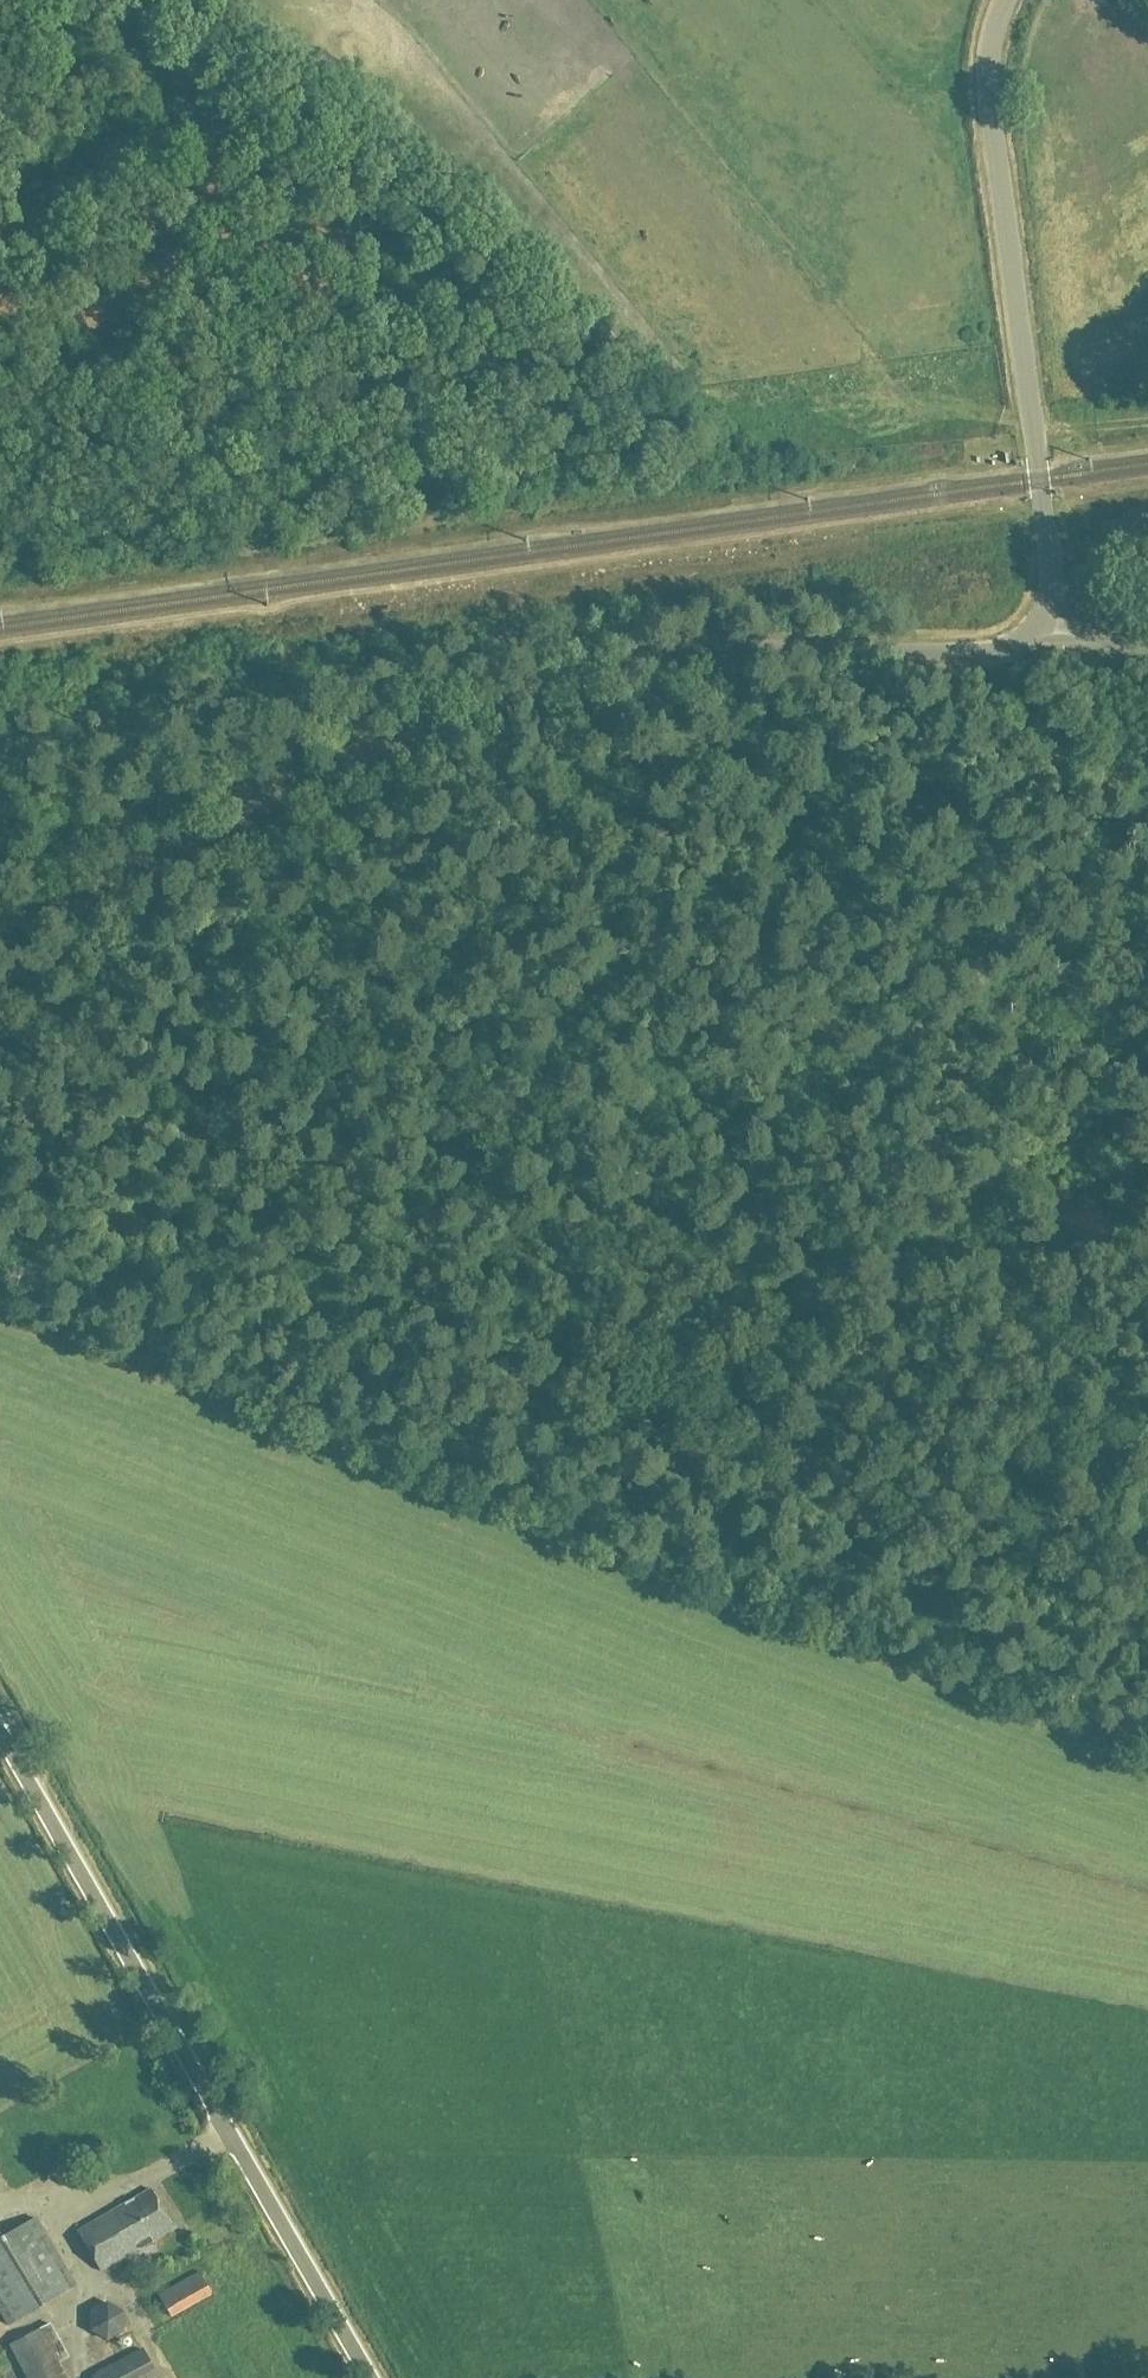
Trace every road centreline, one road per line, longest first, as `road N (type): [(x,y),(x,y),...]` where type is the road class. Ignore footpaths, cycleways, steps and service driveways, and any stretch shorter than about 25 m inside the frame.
road 1 (unclassified): [(0,936),(289,790),(585,675),(743,647),(1009,650),(1042,623)]
road 2 (unclassified): [(372,2377),(0,1725)]
road 3 (unclassified): [(1042,623),(1051,568),(992,77),(1007,0)]

